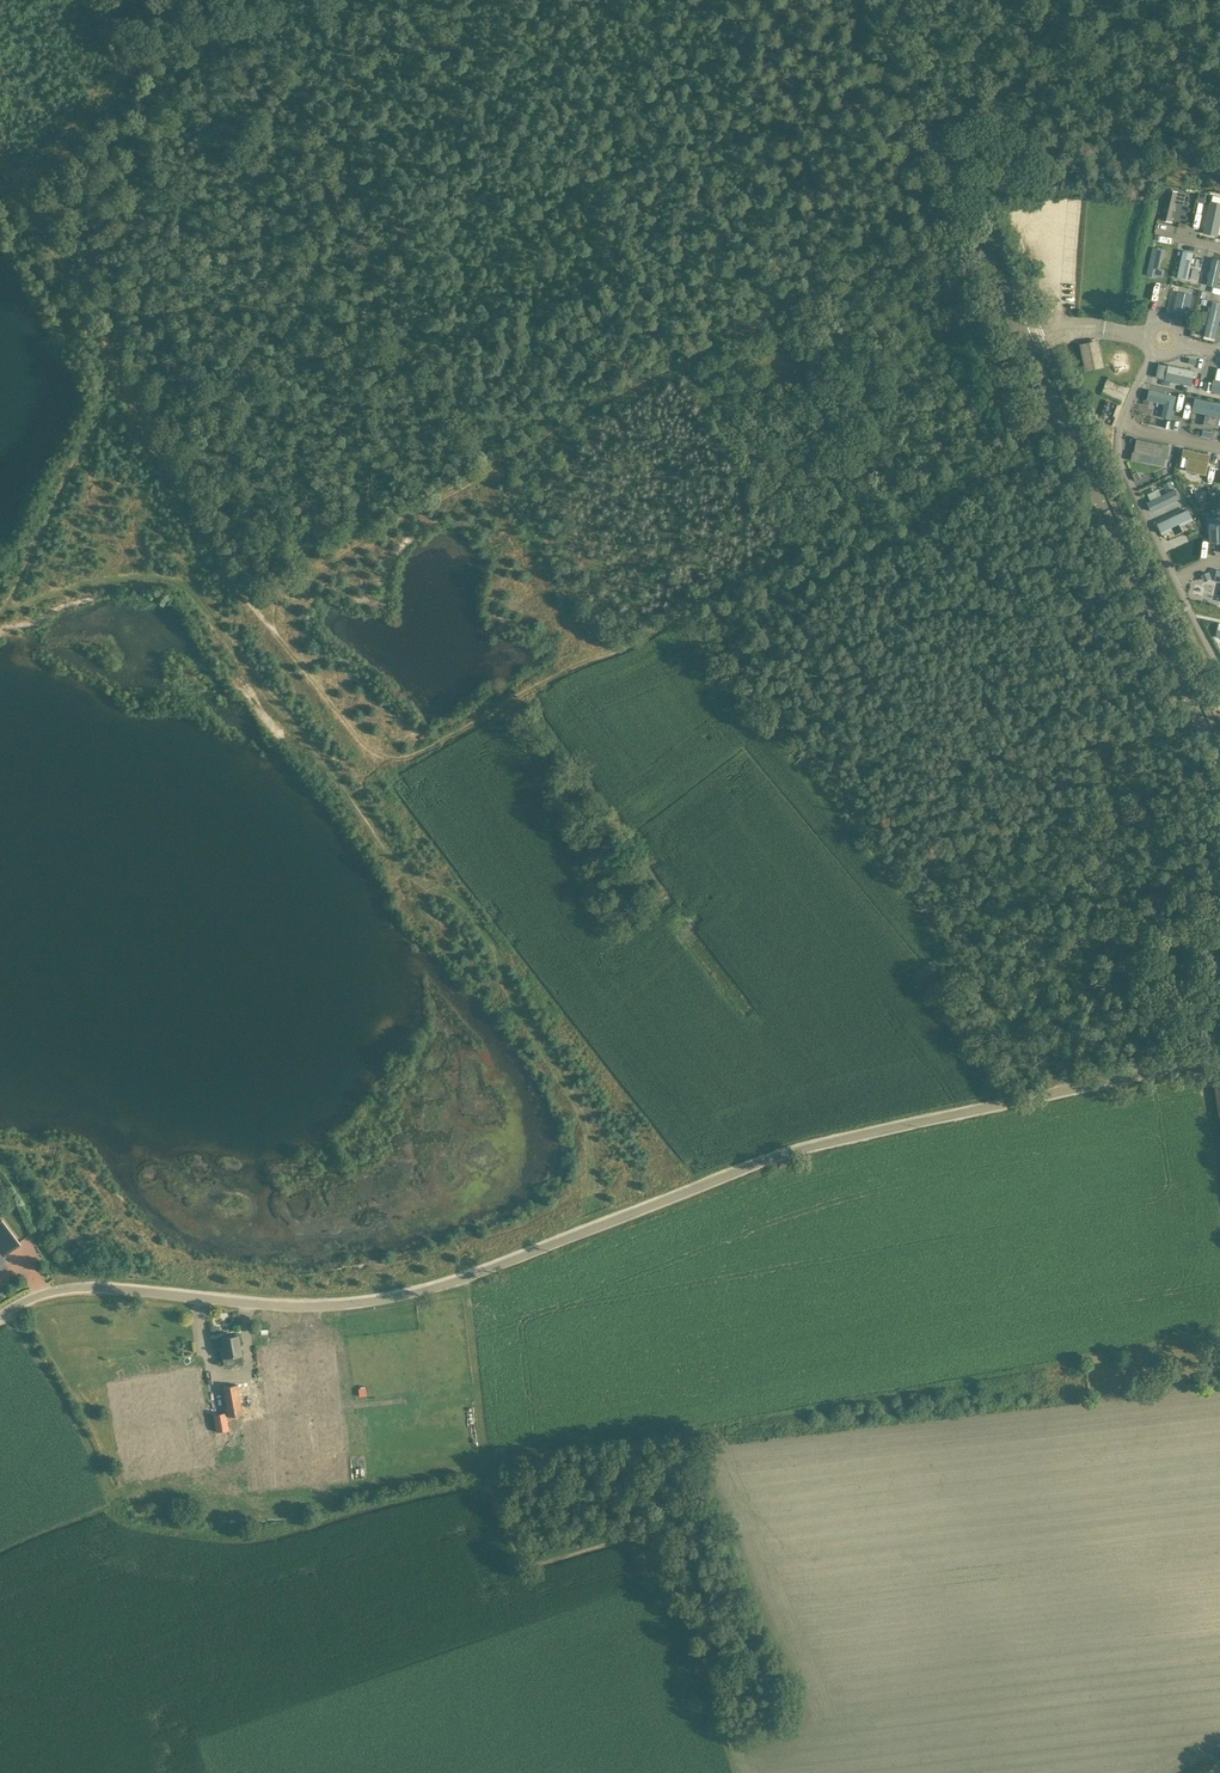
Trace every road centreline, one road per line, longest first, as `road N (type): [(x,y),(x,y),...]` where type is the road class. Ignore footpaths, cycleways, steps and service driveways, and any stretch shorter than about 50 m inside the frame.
road 1 (track): [(1061,415),(790,550),(631,645),(585,660),(440,744),(405,758),(379,757),(250,602),(23,195),(111,97),(117,55),(105,0)]
road 2 (unclassified): [(0,1315),(66,1288),(278,1306),(411,1293),(856,1136),(1219,1056)]
road 3 (tertiary): [(1219,765),(872,0)]
road 4 (track): [(479,476),(255,608)]

